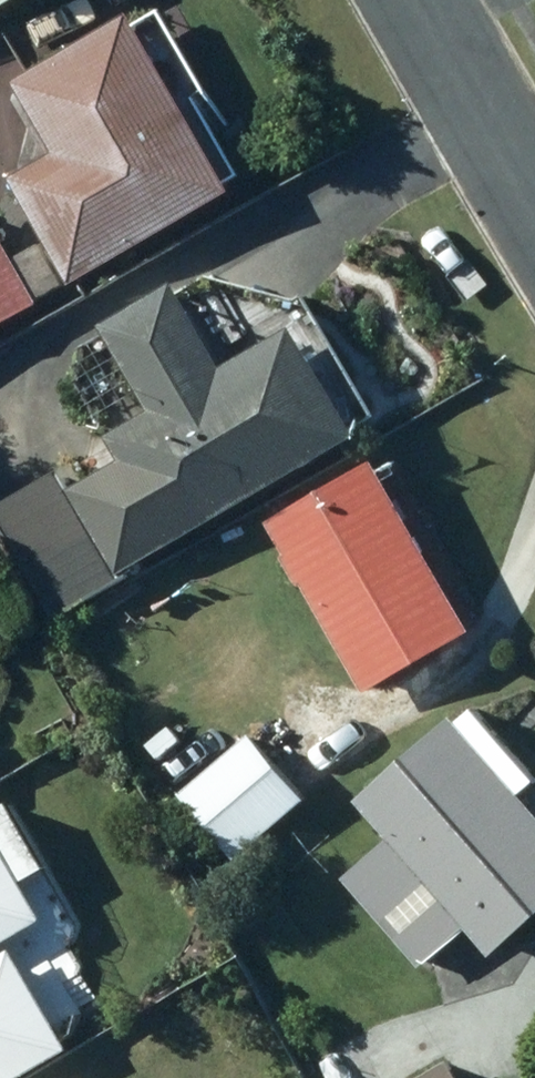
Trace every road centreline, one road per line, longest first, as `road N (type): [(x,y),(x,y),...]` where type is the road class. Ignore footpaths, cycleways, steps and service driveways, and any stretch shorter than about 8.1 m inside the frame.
road 1 (residential): [(436,0),(534,178)]

